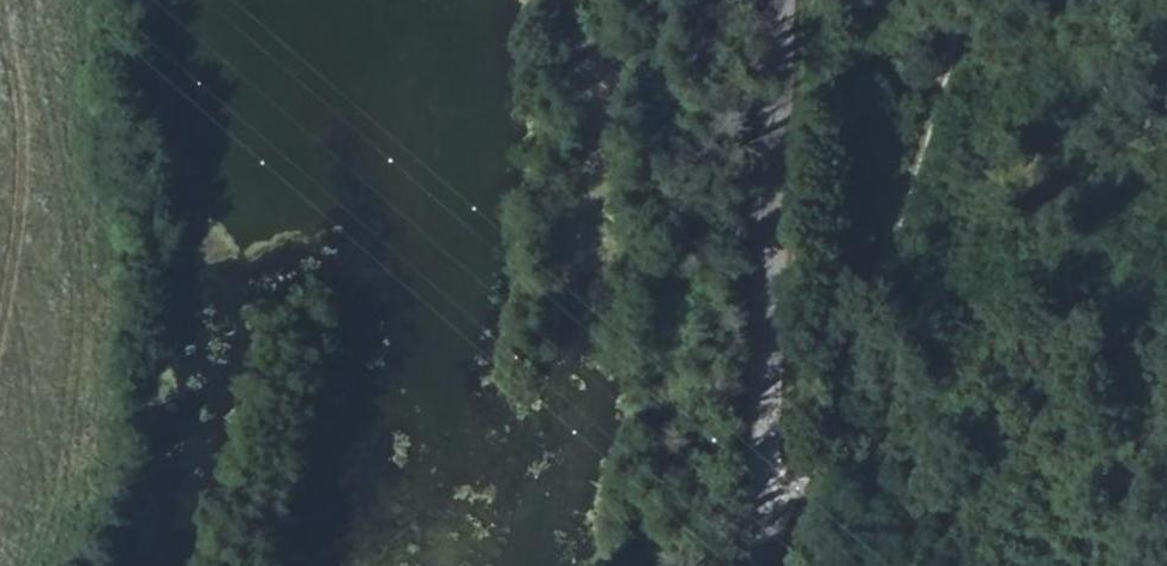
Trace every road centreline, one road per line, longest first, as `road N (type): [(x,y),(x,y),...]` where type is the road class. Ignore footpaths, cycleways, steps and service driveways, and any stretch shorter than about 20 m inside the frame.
road 1 (secondary): [(775,565),(820,0)]
road 2 (track): [(962,0),(818,452),(780,506)]

